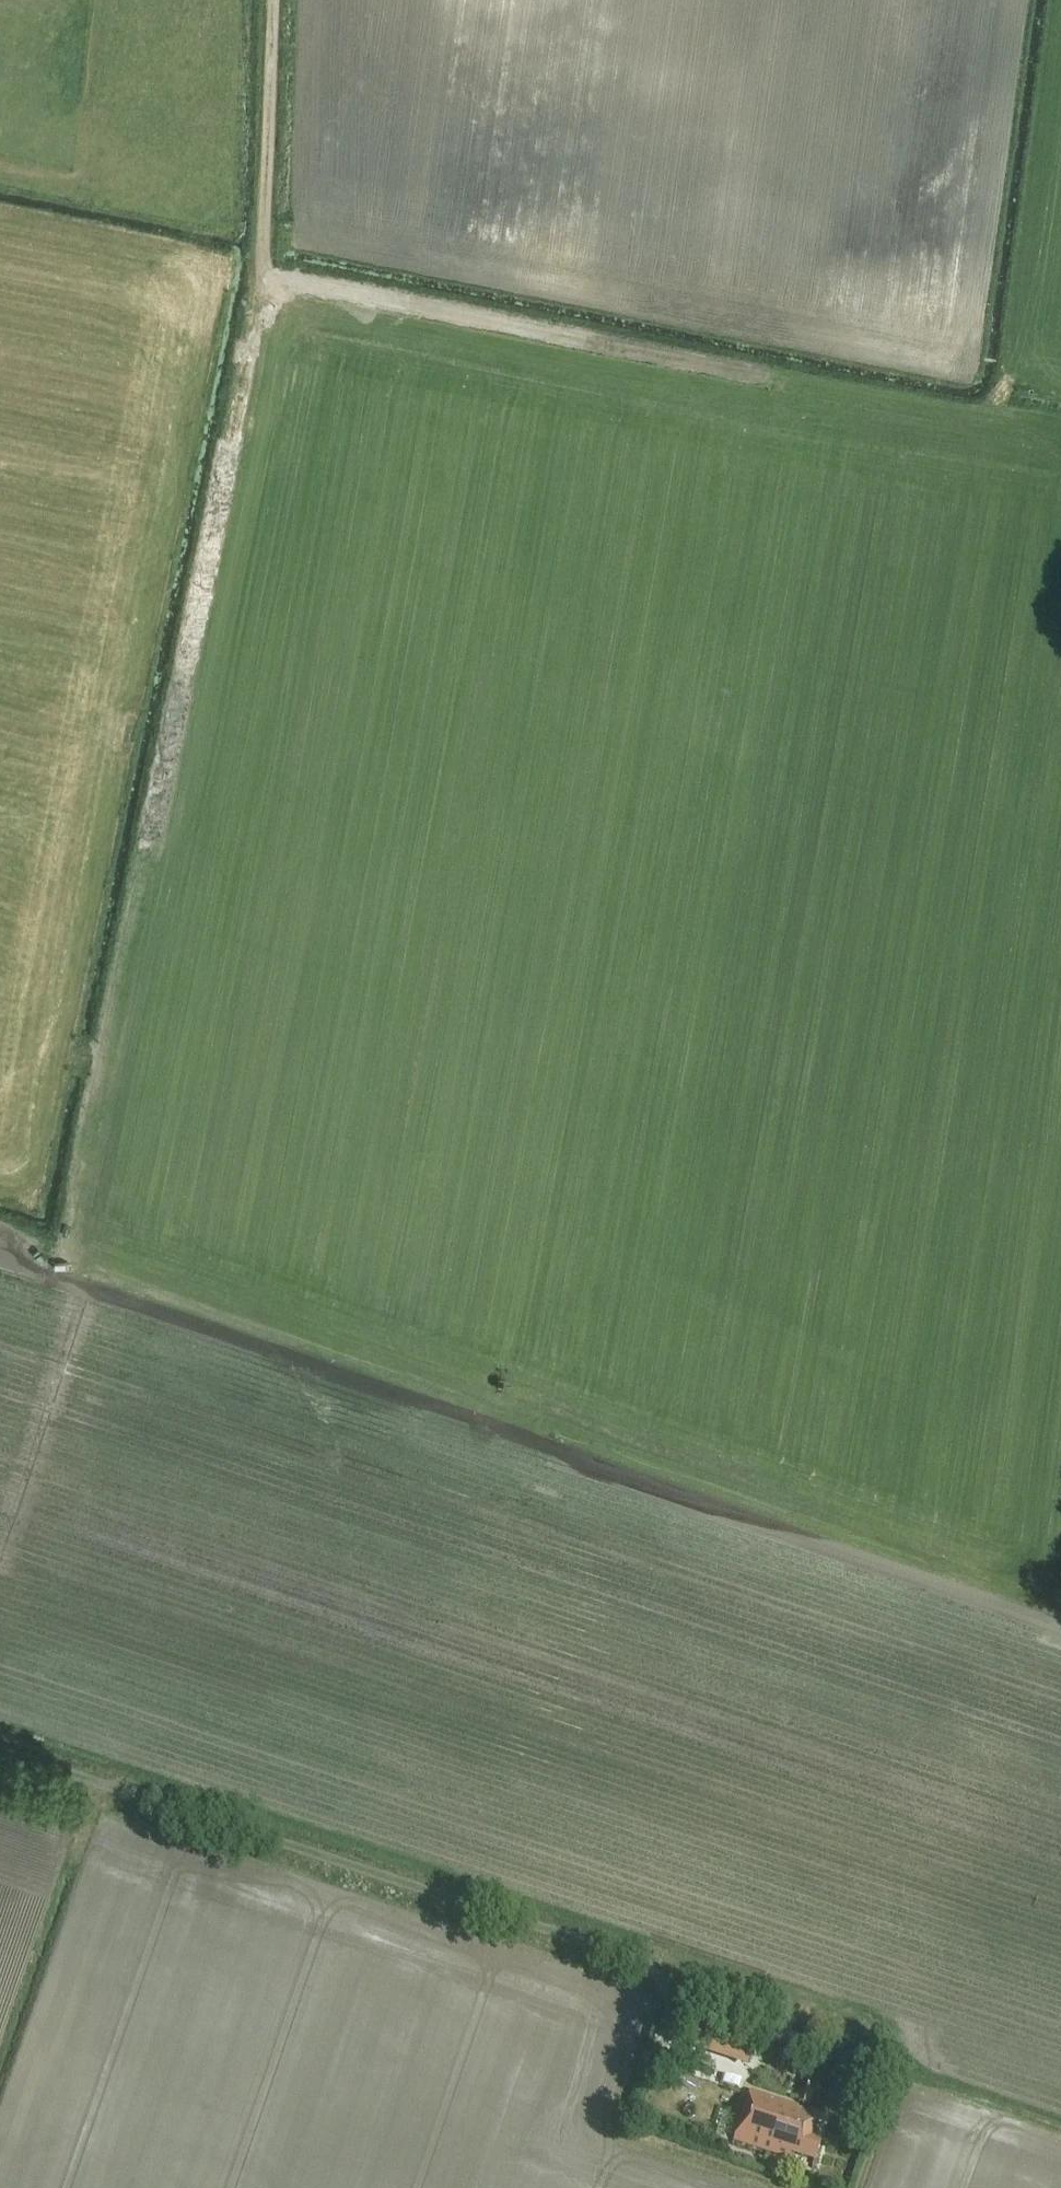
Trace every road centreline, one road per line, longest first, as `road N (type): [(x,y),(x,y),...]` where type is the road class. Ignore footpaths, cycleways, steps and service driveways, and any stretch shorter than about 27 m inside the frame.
road 1 (track): [(0,1750),(649,1959),(669,1987),(670,2010),(648,2077),(657,2101),(713,2121)]
road 2 (track): [(0,1800),(72,1823),(104,1784)]

